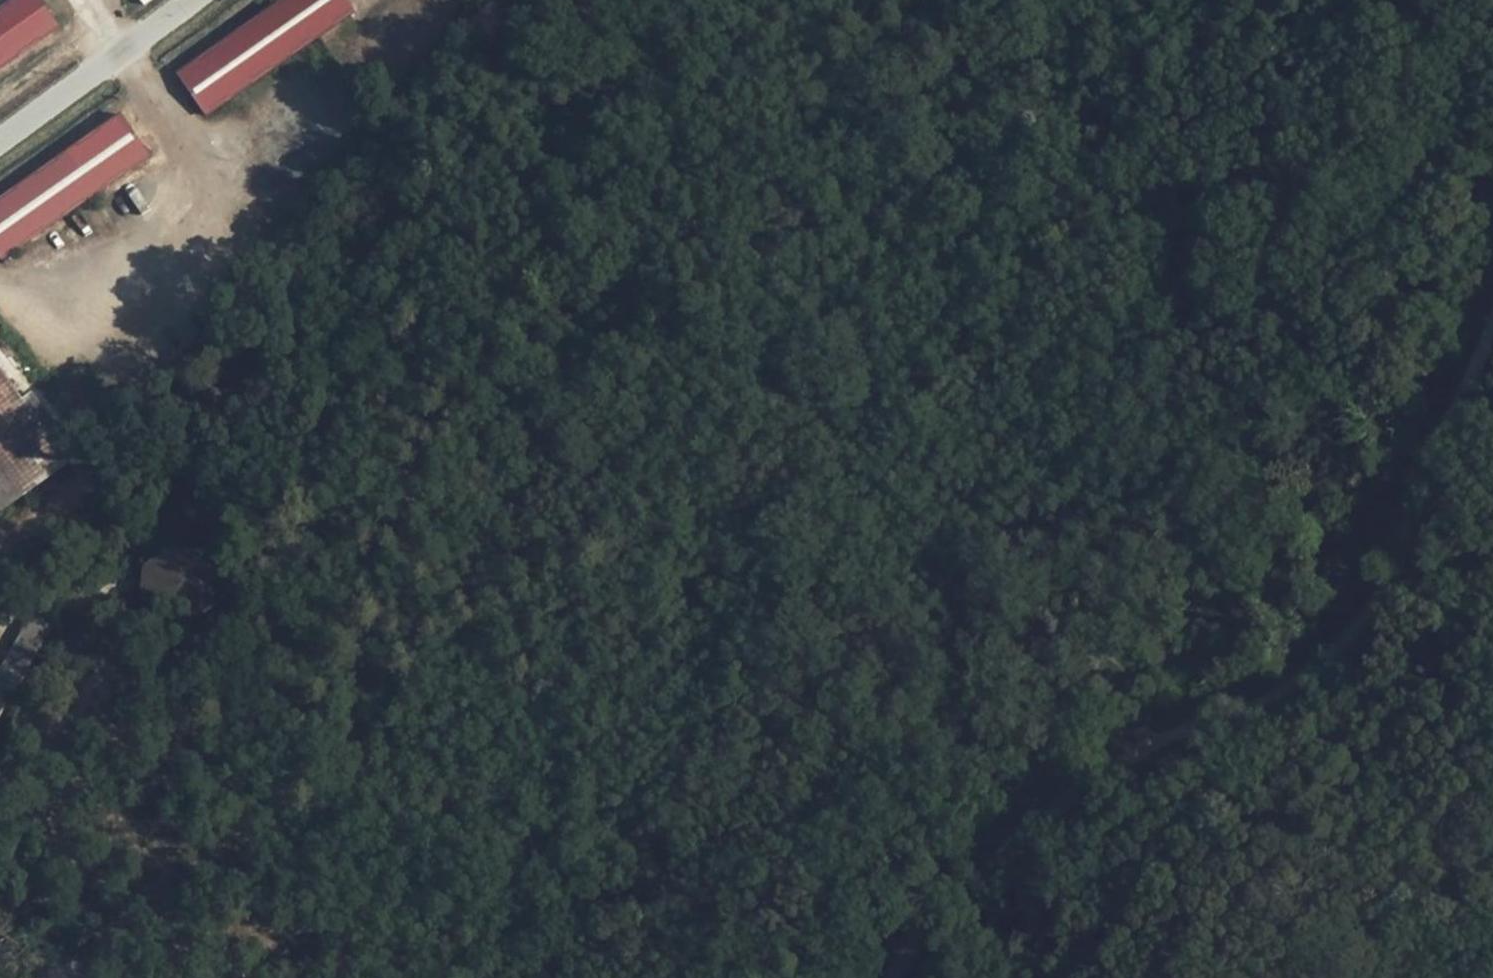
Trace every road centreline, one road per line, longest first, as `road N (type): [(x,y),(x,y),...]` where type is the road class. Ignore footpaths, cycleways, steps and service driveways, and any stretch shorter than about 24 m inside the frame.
road 1 (track): [(900,977),(990,845),(1112,754),(1304,643),(1377,578),(1456,373),(1492,304)]
road 2 (unclassified): [(192,0),(0,141)]

